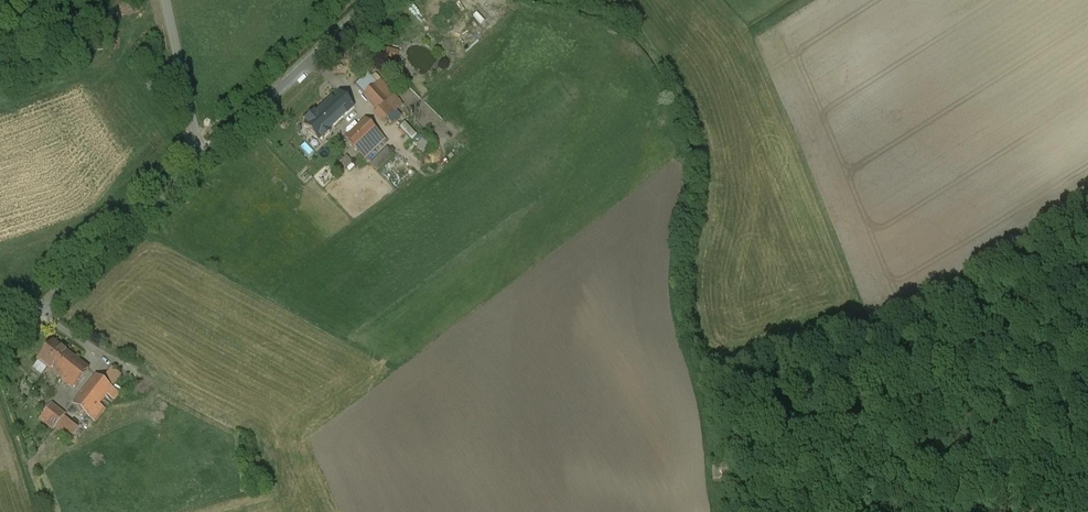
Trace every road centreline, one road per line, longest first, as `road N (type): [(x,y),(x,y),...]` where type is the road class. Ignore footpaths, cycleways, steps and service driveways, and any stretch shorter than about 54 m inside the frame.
road 1 (unclassified): [(37,316),(376,0)]

